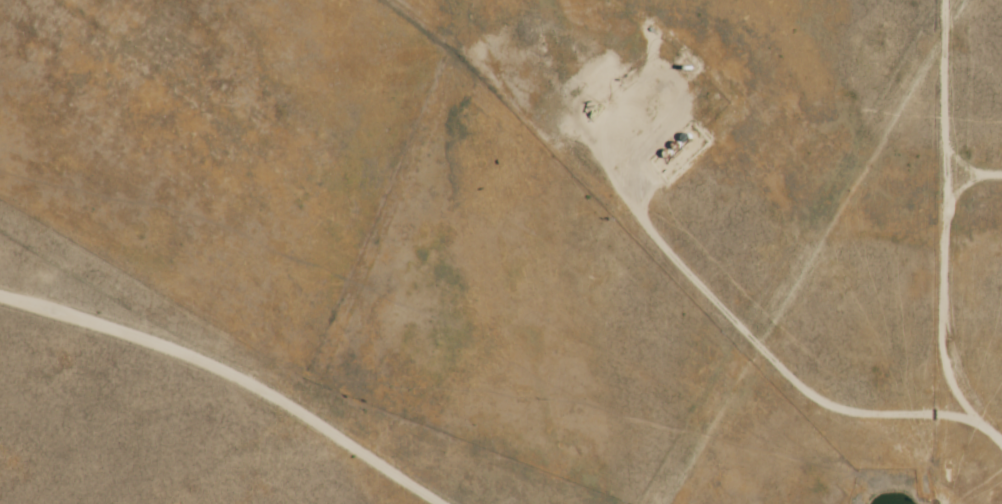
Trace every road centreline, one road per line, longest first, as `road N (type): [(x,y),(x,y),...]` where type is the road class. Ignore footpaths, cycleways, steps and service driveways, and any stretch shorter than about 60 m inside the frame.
road 1 (track): [(402,503),(187,381),(0,329)]
road 2 (residential): [(654,310),(585,216),(579,64),(531,0)]

